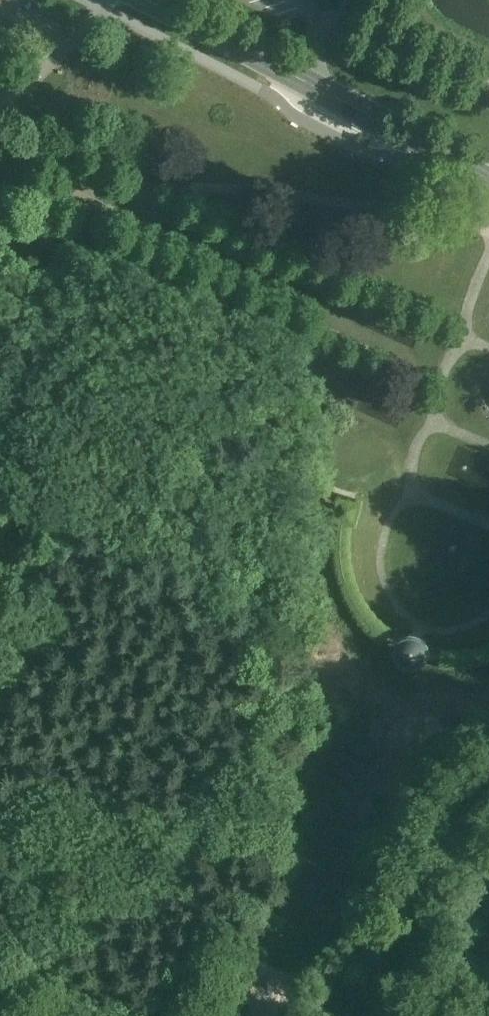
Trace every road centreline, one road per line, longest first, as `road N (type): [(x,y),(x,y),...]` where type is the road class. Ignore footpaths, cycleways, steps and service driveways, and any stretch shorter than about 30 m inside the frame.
road 1 (primary): [(488,178),(145,0)]

